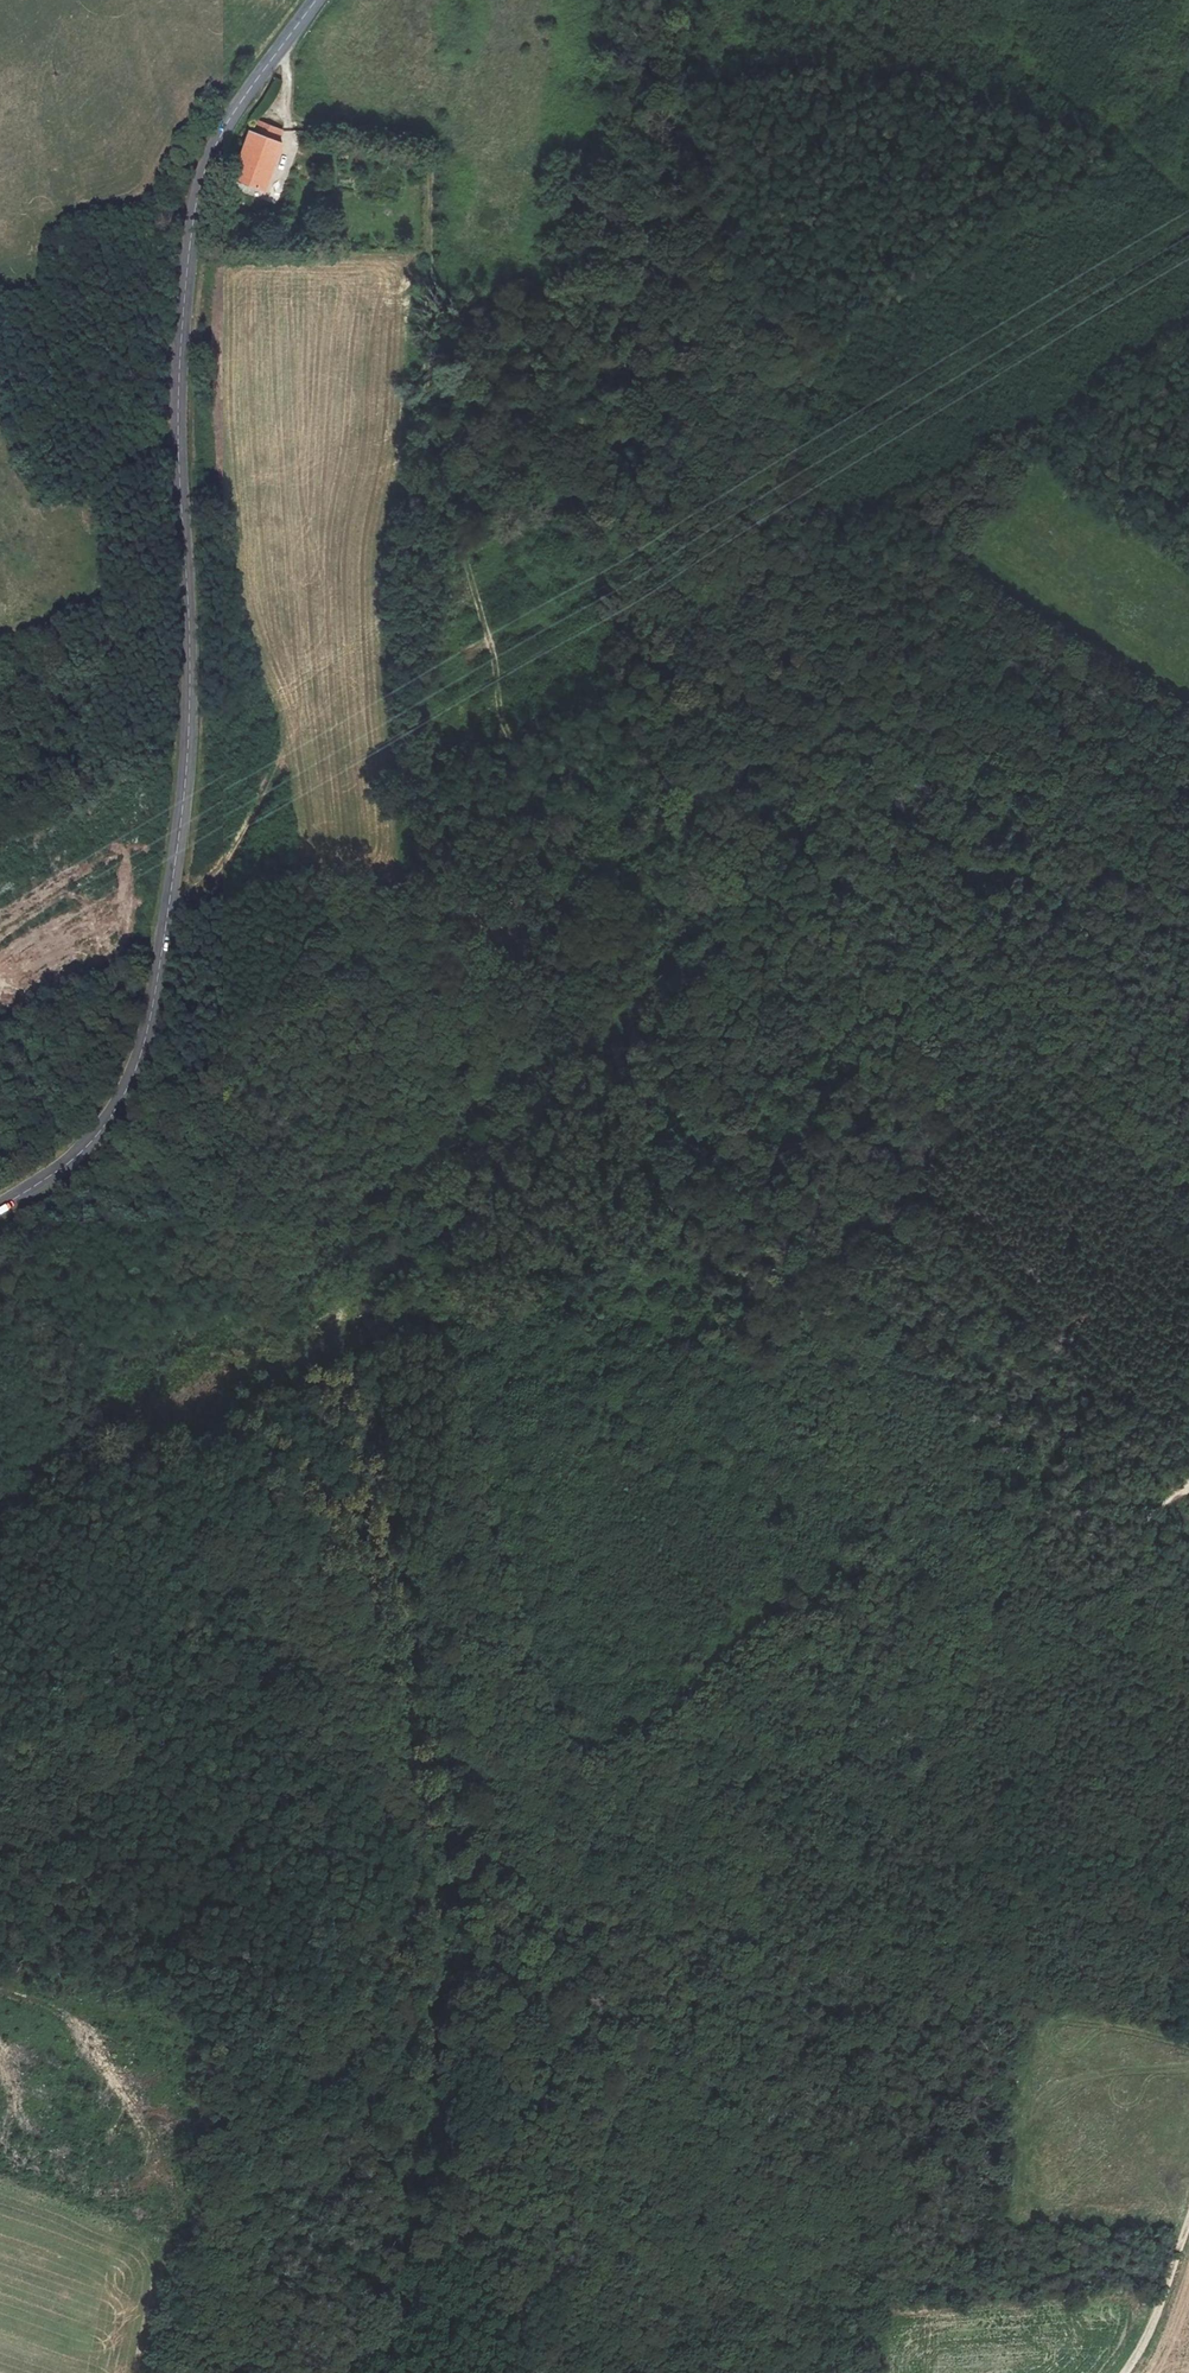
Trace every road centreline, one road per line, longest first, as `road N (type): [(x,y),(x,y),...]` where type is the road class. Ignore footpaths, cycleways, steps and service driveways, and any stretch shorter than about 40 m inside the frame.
road 1 (tertiary): [(0,1206),(91,1141),(141,1053),(170,897),(190,698),(193,608),(177,390),(191,217),(203,170),(231,115),(318,0)]
road 2 (track): [(694,1688),(721,1648),(865,1574),(969,1508),(995,1508),(1068,1538),(1109,1541),(1140,1531),(1188,1487)]
road 3 (track): [(170,897),(218,869),(283,748)]
road 4 (track): [(1130,2372),(1154,2330),(1188,2226)]

